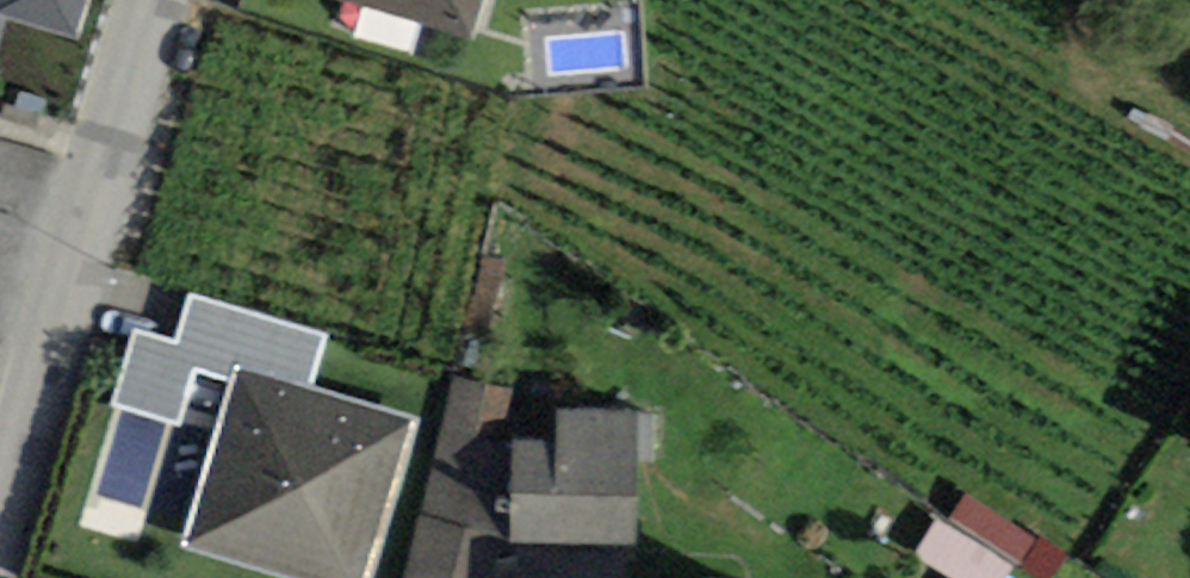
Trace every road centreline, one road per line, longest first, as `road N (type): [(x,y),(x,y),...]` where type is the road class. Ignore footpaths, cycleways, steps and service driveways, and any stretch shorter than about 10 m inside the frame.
road 1 (residential): [(0,519),(157,0)]

